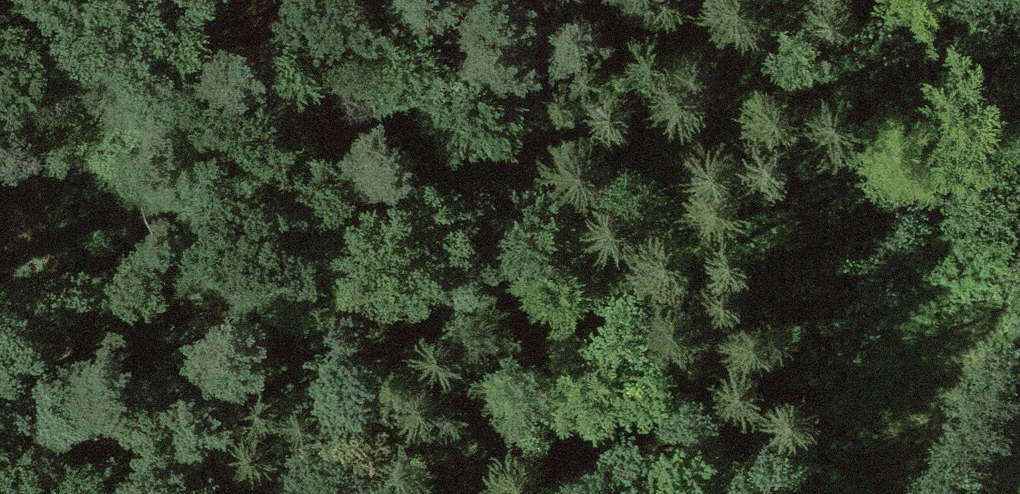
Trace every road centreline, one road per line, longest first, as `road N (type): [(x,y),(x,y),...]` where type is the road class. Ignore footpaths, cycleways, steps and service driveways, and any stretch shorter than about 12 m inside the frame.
road 1 (trunk): [(1019,83),(0,469)]
road 2 (track): [(431,493),(624,257),(774,0)]

